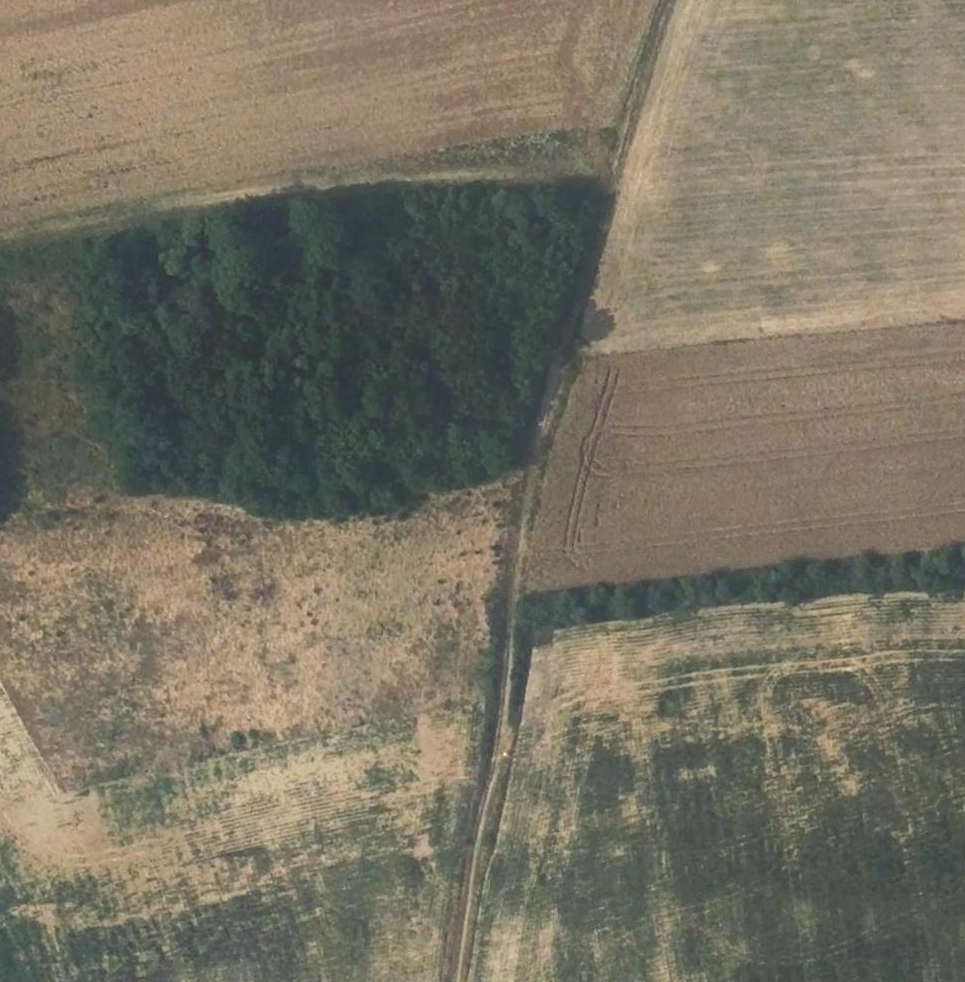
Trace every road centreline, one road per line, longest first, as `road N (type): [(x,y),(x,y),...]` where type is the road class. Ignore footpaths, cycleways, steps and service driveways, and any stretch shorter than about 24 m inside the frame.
road 1 (track): [(664,0),(507,538),(485,783),(449,981)]

